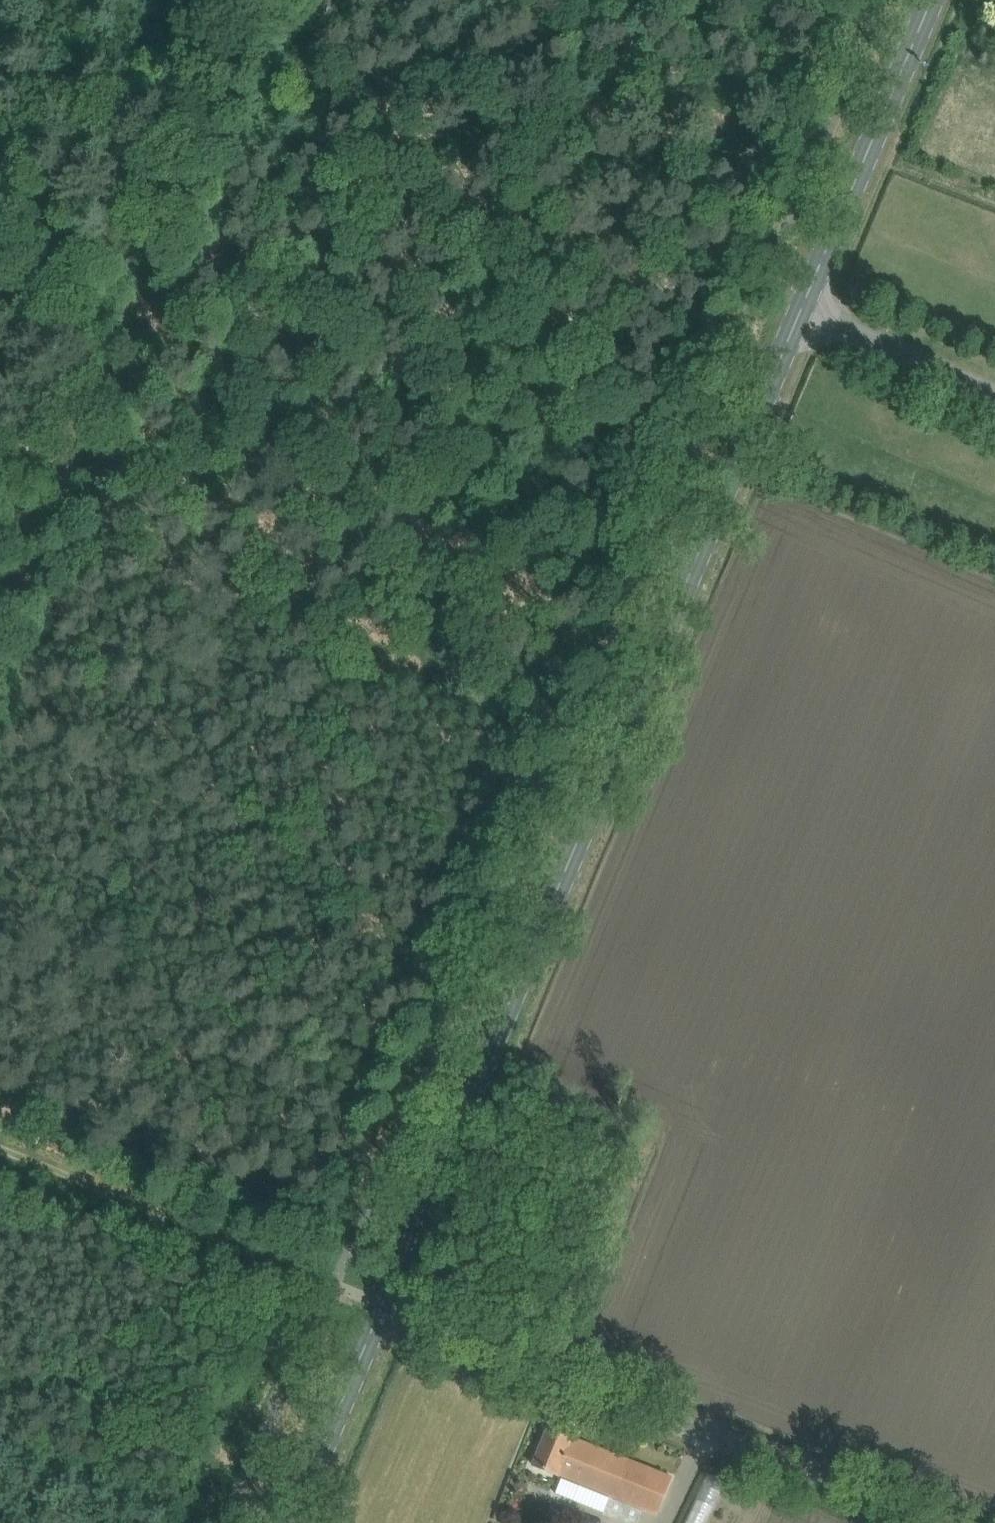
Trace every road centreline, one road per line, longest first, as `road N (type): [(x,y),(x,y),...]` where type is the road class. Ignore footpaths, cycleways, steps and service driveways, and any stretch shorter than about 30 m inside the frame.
road 1 (secondary): [(385,1306),(933,0)]
road 2 (unclassified): [(930,1522),(385,1306)]
road 3 (track): [(220,88),(43,515)]
road 4 (track): [(0,1149),(335,1284)]
road 5 (secondary): [(293,1522),(385,1306)]

